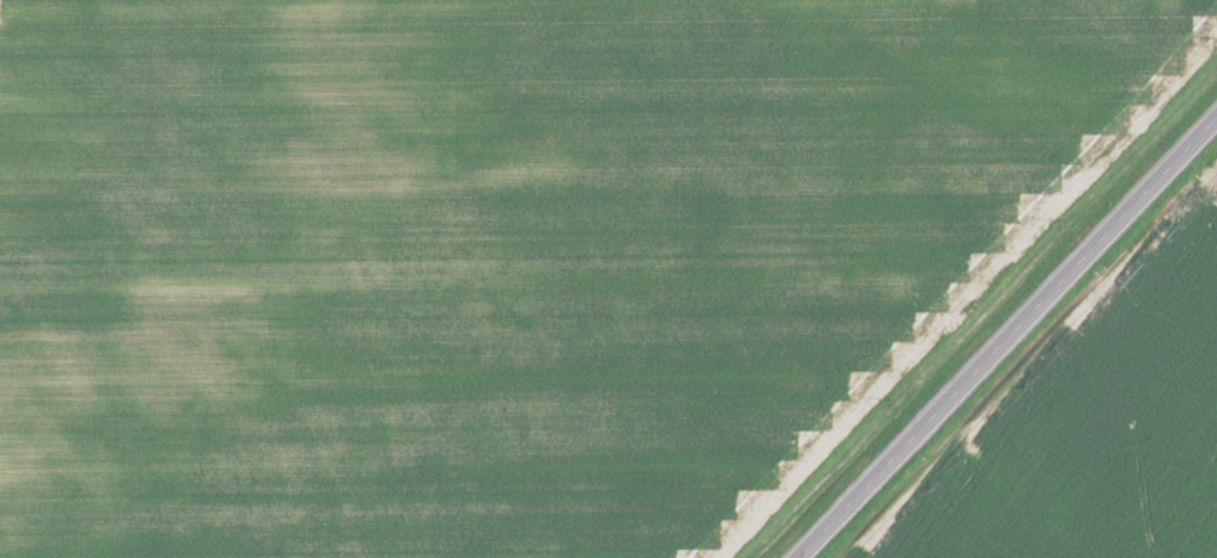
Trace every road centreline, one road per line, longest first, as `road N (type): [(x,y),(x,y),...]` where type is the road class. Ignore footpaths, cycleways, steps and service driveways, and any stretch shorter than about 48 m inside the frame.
road 1 (primary): [(803,557),(1216,124)]

